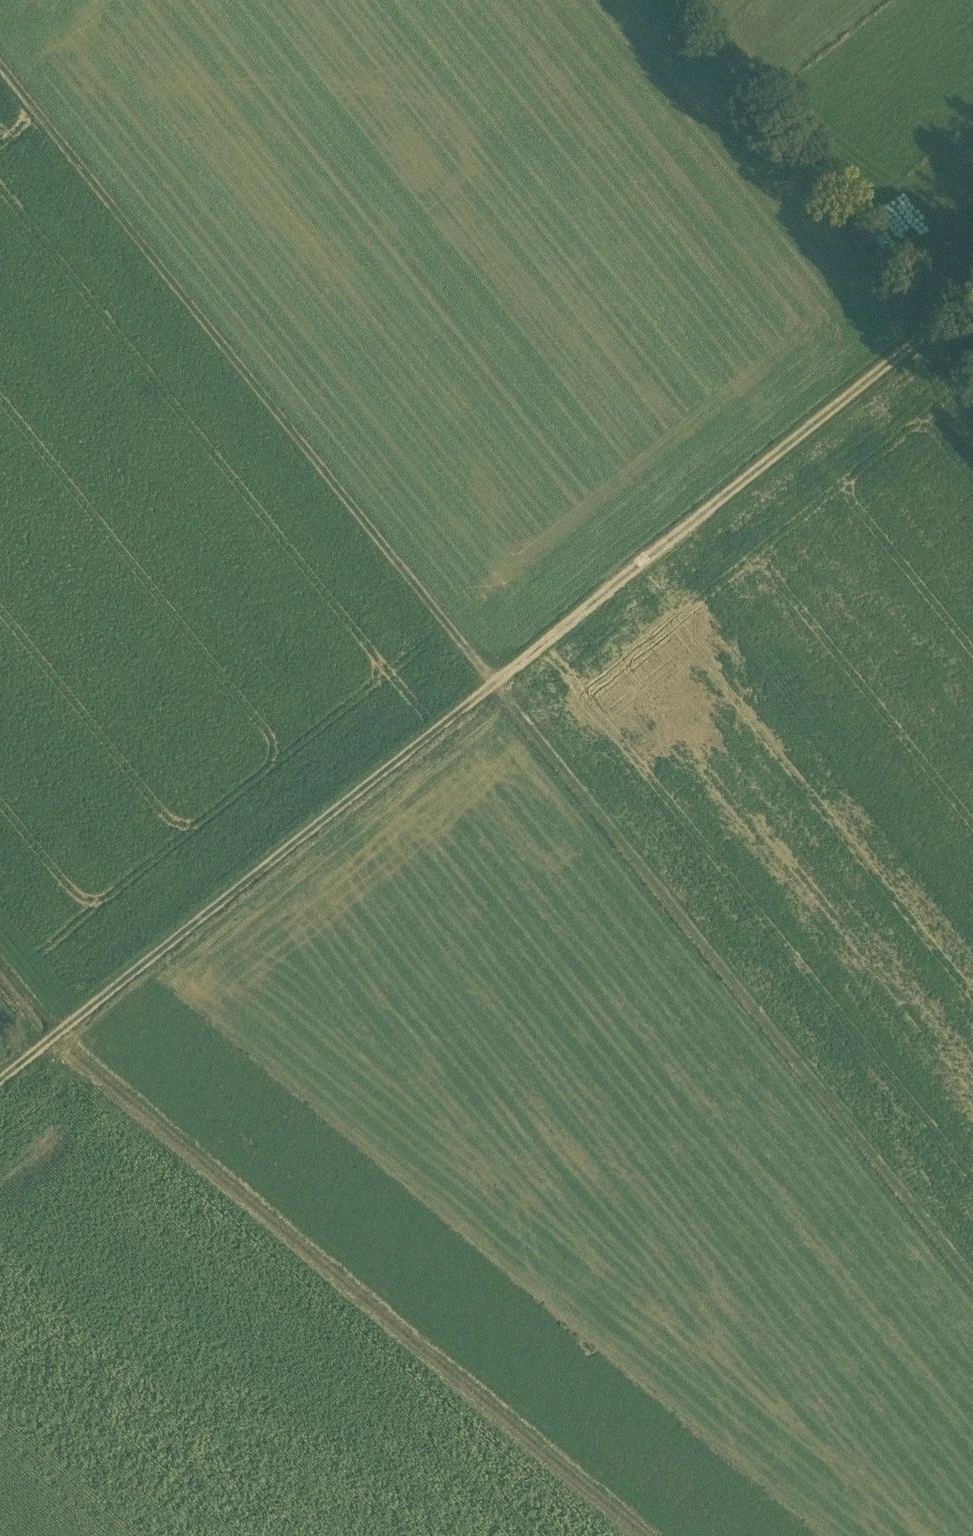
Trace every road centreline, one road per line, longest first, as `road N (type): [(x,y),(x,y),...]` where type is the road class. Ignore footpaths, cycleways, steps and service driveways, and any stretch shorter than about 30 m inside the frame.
road 1 (track): [(972,1276),(0,69)]
road 2 (track): [(972,299),(0,1085)]

